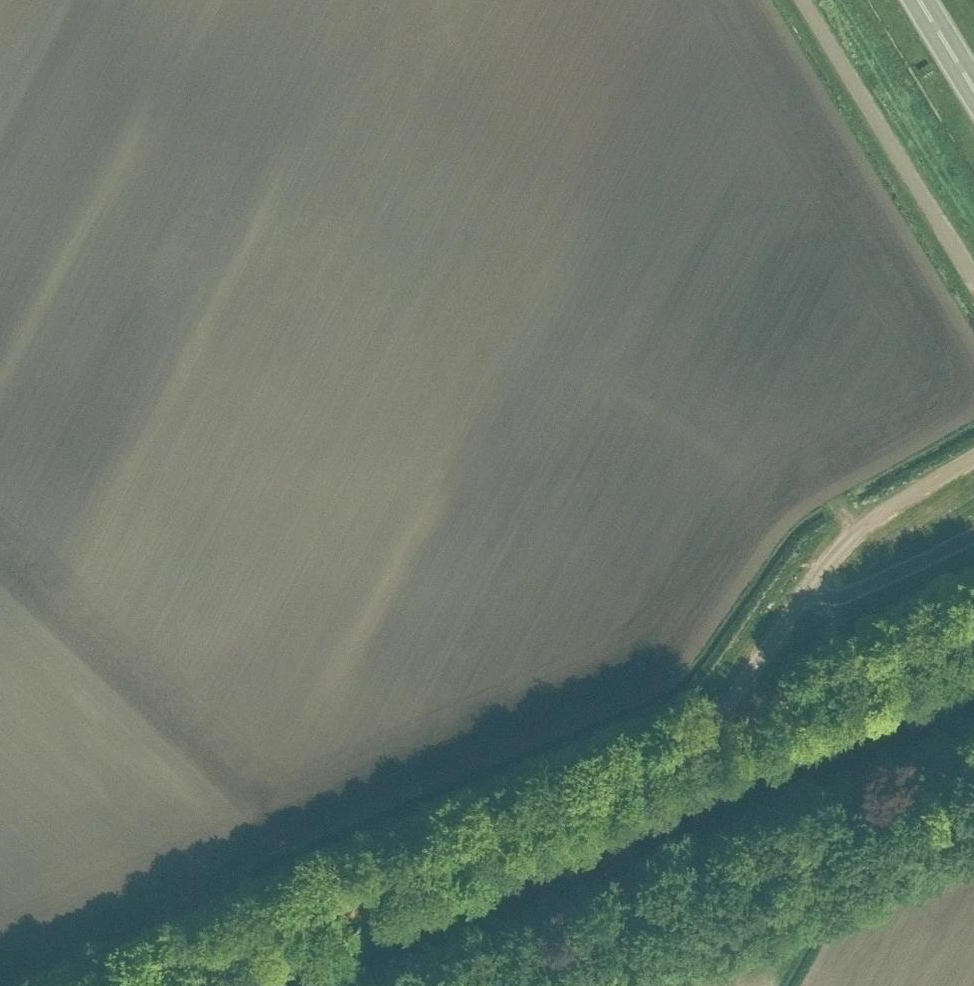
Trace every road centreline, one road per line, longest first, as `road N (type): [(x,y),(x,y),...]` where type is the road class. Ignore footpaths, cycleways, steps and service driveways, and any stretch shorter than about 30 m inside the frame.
road 1 (unclassified): [(113,985),(701,726),(838,549),(973,456)]
road 2 (unclassified): [(973,273),(809,0)]

